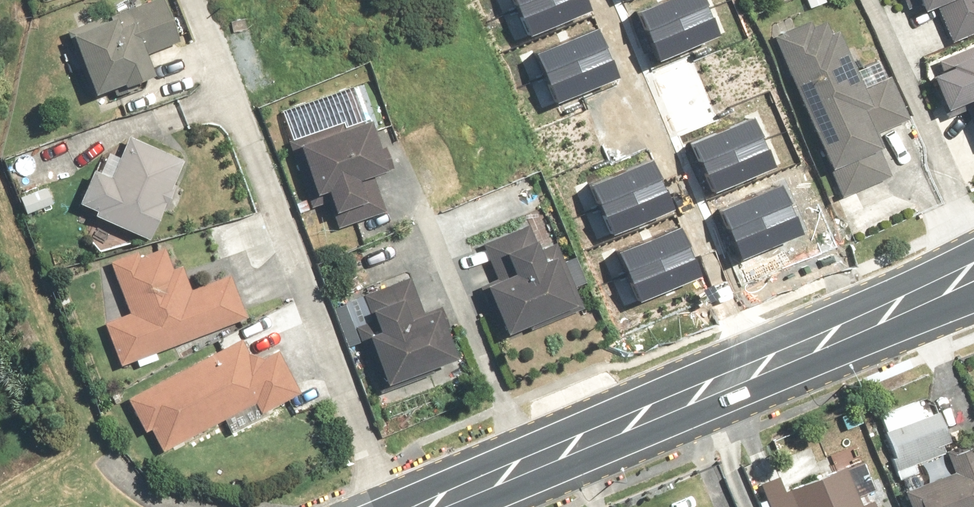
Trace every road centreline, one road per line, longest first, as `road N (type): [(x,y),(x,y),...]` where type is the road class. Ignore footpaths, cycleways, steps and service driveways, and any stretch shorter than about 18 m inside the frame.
road 1 (residential): [(745,376),(592,0)]
road 2 (secondary): [(431,506),(745,376)]
road 3 (secondary): [(745,376),(973,280)]

